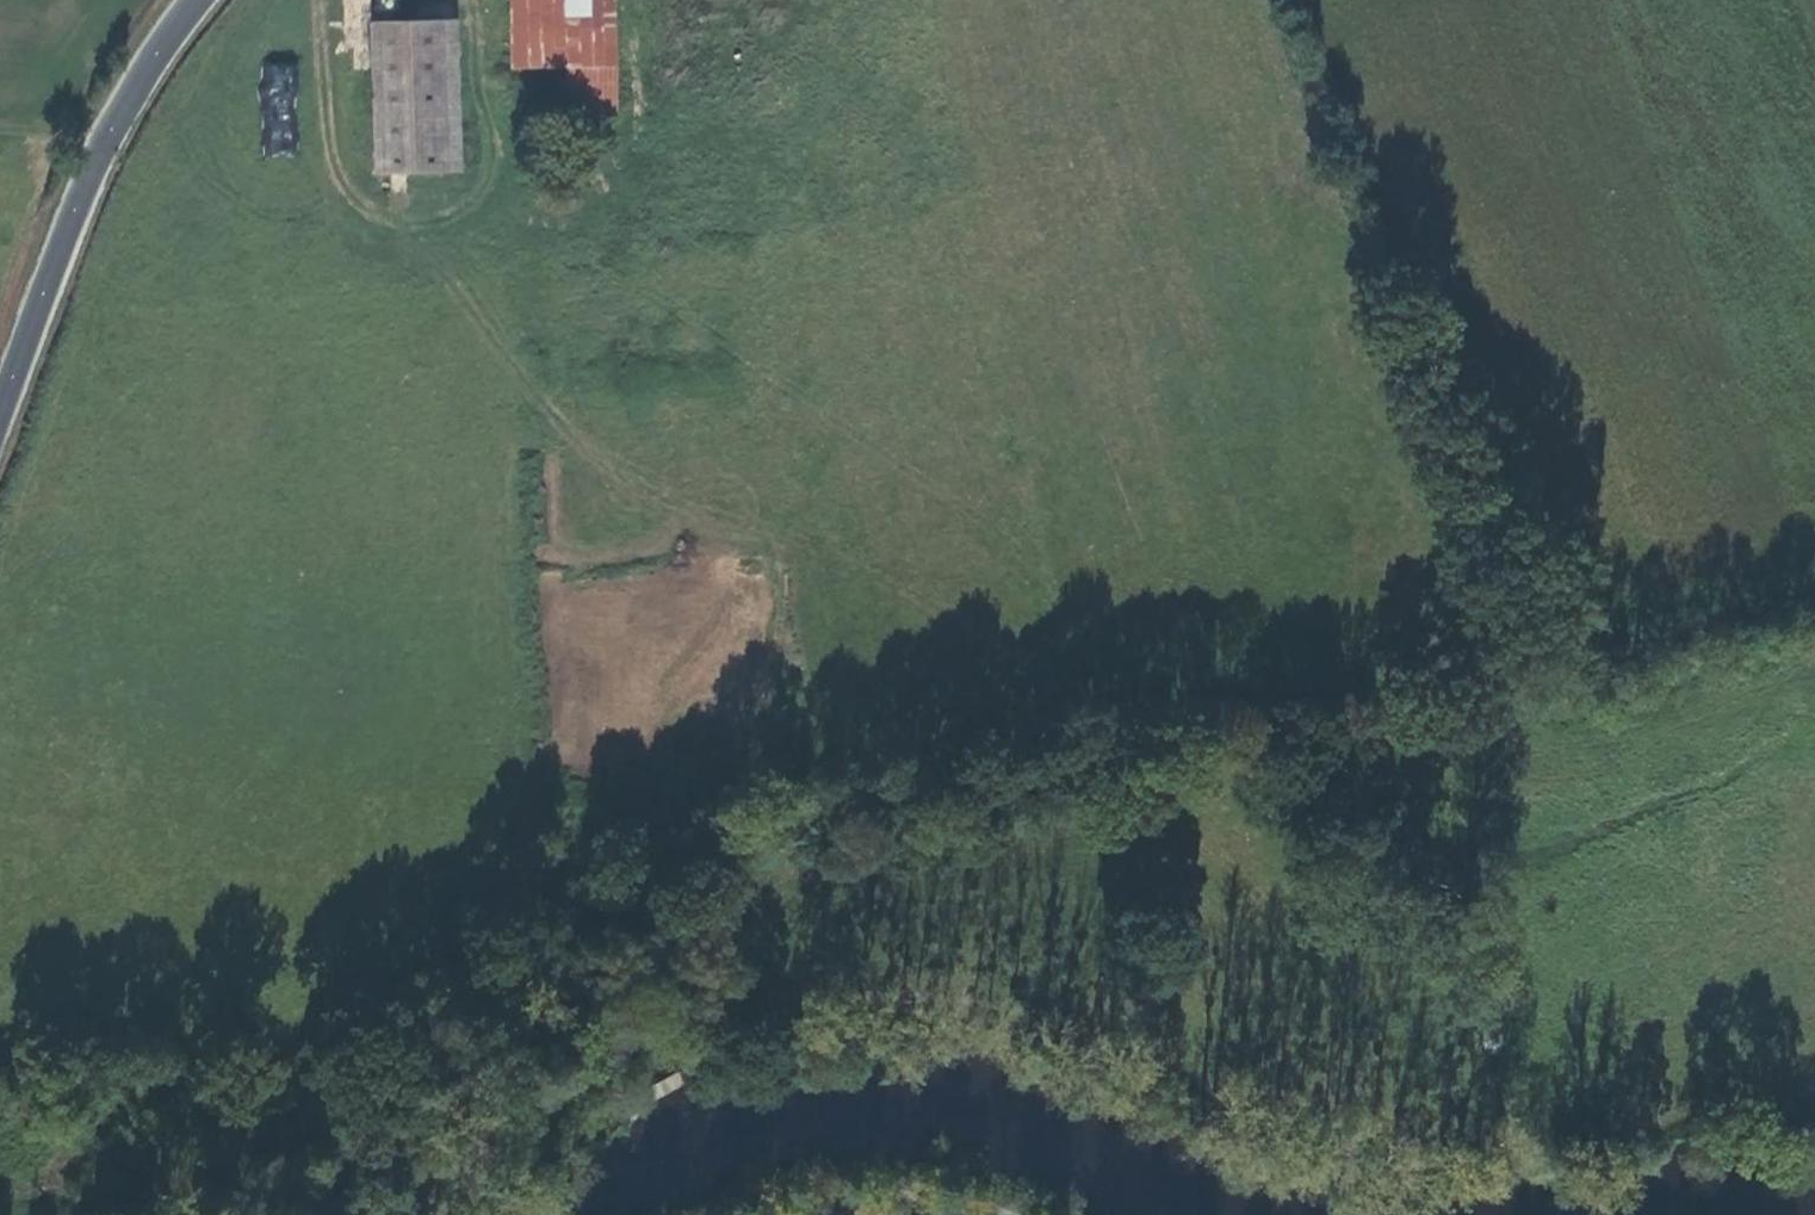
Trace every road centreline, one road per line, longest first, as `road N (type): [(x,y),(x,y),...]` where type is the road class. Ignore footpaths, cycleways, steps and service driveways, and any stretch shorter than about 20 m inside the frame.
road 1 (tertiary): [(0,415),(102,142),(194,0)]

